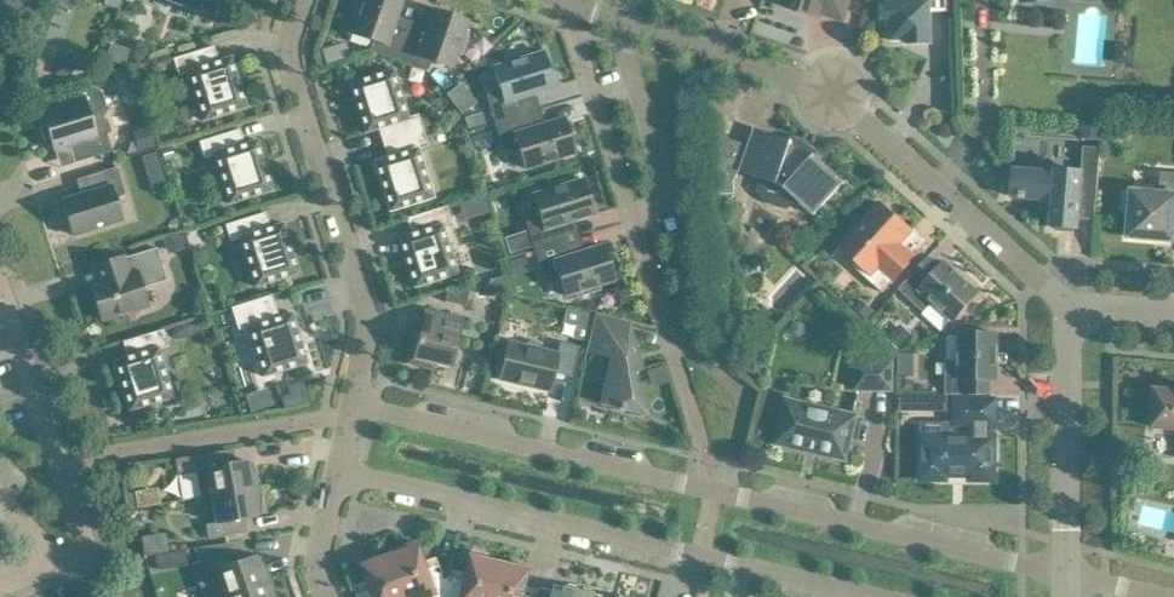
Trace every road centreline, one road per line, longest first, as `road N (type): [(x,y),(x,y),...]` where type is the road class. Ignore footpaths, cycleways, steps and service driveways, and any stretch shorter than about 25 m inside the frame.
road 1 (residential): [(1063,572),(360,408)]
road 2 (residential): [(345,473),(881,596)]
road 3 (residential): [(1074,307),(855,110),(800,82),(617,20)]
road 4 (residential): [(303,0),(291,60),(369,297),(375,340),(360,408)]
road 5 (residential): [(1063,572),(1074,307)]
road 6 (residential): [(685,243),(617,20)]
road 7 (residential): [(58,461),(0,297)]
road 8 (residential): [(345,473),(325,550),(333,596)]

